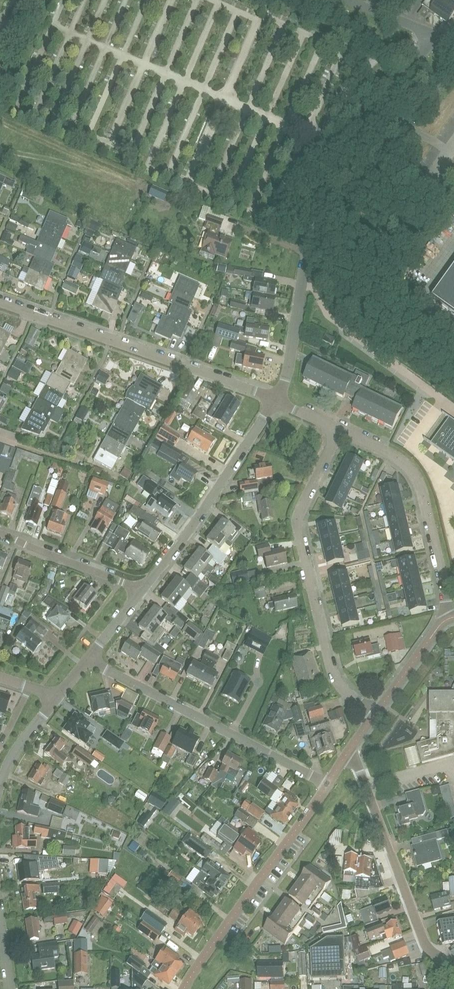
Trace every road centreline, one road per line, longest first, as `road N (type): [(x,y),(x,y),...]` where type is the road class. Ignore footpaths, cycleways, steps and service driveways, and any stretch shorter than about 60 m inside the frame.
road 1 (residential): [(274,400),(314,233),(434,32)]
road 2 (residential): [(375,714),(332,669),(298,524),(339,429)]
road 3 (residential): [(274,400),(0,302)]
road 4 (residential): [(328,783),(88,659)]
road 5 (residential): [(183,988),(328,783)]
road 6 (residential): [(453,969),(425,944),(351,748)]
road 7 (residential): [(447,619),(416,478),(396,457),(339,429)]
road 8 (residential): [(142,590),(274,400)]
road 9 (residential): [(142,590),(0,532)]

